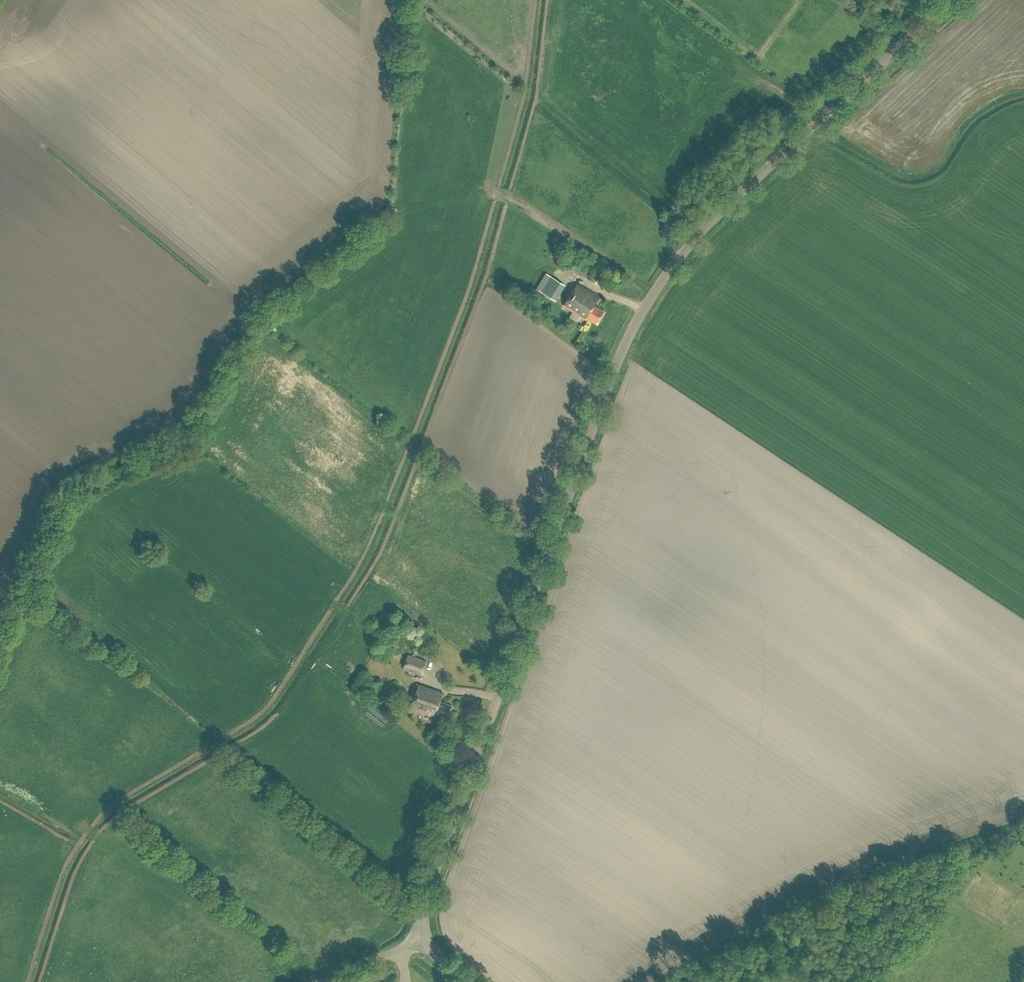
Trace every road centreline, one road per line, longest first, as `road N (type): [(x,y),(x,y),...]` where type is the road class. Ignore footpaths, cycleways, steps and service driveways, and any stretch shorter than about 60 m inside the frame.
road 1 (unclassified): [(417,940),(637,320),(696,237),(951,0)]

